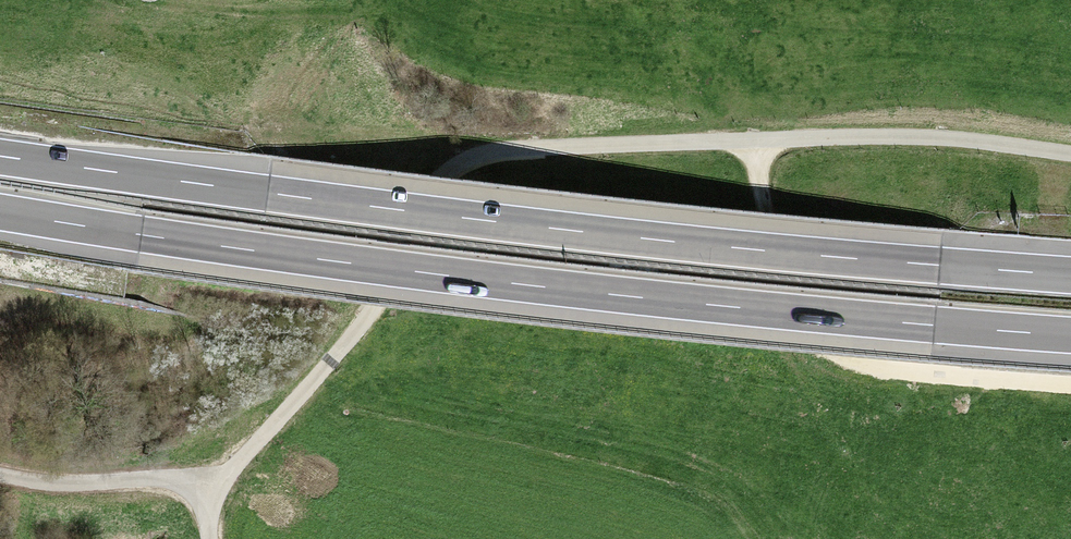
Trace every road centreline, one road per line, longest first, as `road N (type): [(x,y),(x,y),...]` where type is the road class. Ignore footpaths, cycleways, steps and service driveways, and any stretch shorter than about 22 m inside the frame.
road 1 (motorway): [(0,213),(517,284),(1070,335)]
road 2 (motorway): [(1070,275),(529,226),(0,156)]
road 3 (track): [(1070,152),(1010,143),(805,141),(552,150),(478,165),(459,179),(357,328),(239,468)]
road 4 (track): [(759,143),(796,283),(852,364),(1070,385)]
road 5 (track): [(0,478),(208,487),(239,468)]

